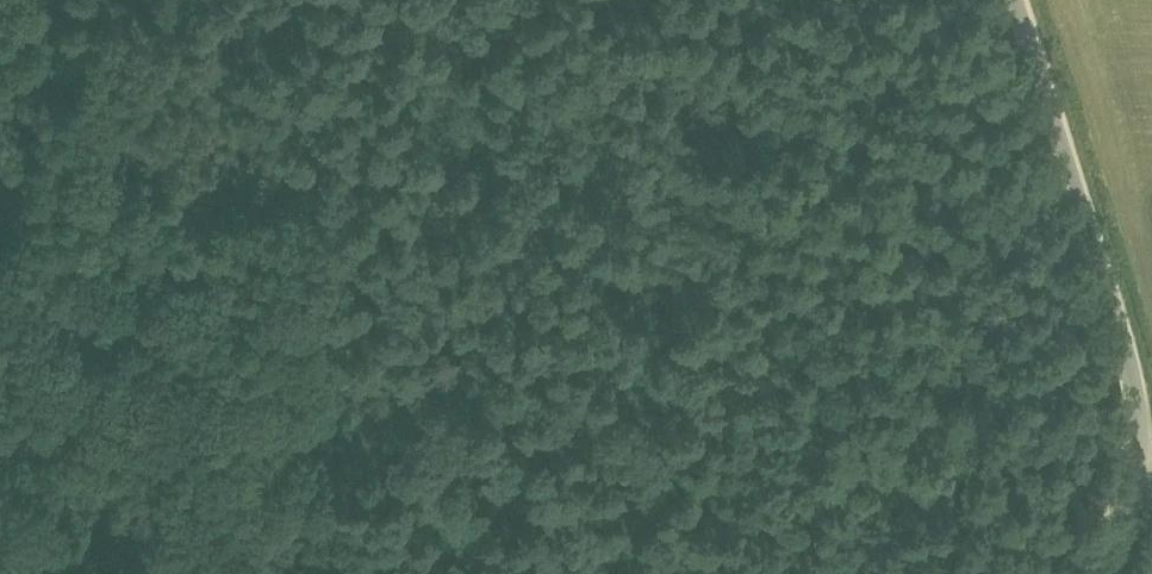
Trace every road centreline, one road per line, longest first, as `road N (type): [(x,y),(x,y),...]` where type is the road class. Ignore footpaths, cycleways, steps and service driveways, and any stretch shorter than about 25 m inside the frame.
road 1 (unclassified): [(1143,477),(1007,0)]

